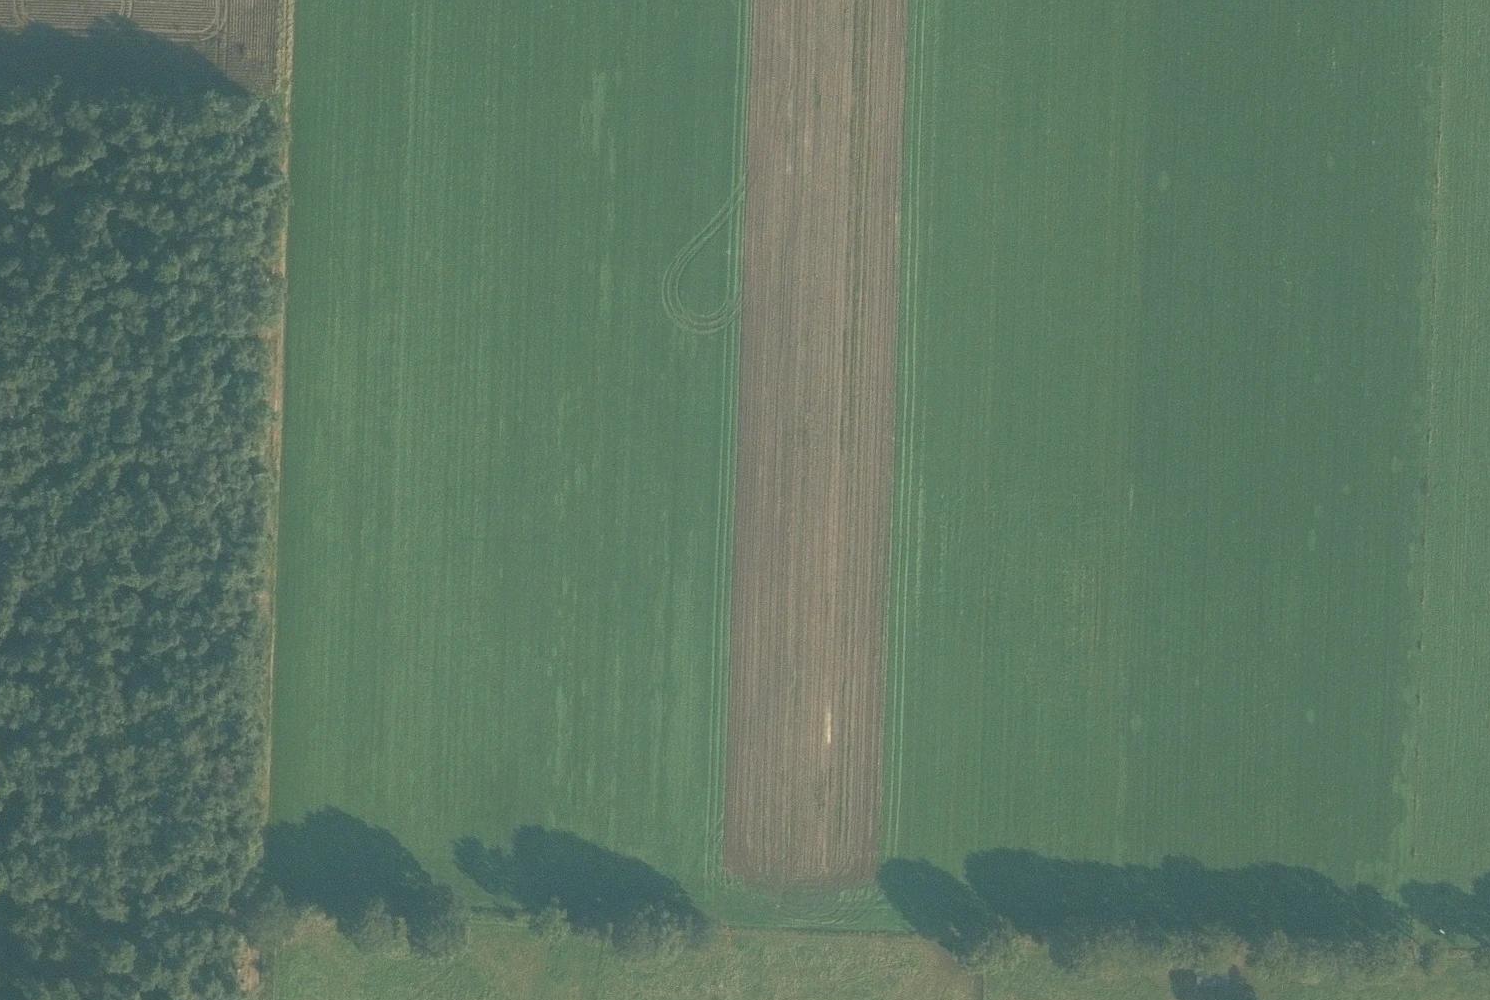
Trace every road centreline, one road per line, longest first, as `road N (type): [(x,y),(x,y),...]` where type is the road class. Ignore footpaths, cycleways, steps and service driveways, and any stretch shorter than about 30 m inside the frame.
road 1 (track): [(250,999),(251,940),(246,920),(229,905),(0,889)]

